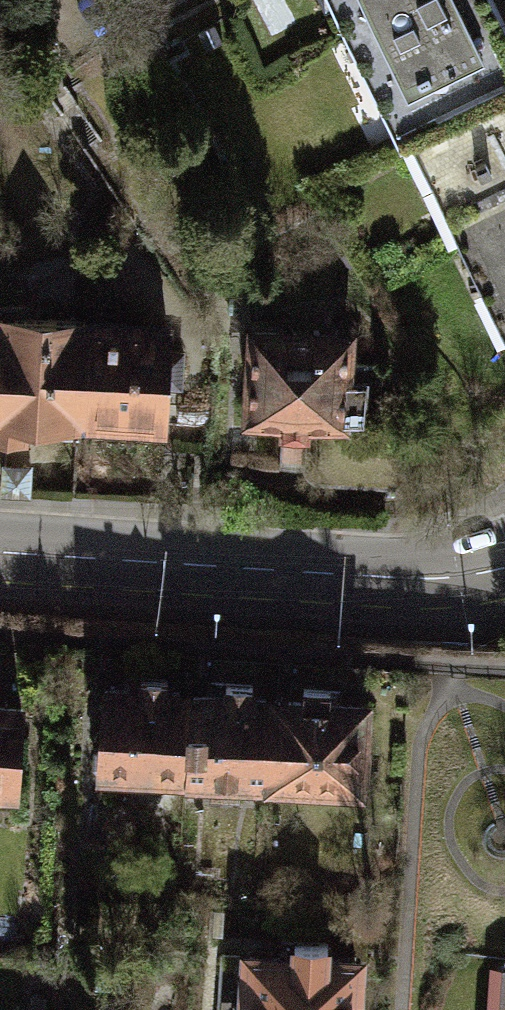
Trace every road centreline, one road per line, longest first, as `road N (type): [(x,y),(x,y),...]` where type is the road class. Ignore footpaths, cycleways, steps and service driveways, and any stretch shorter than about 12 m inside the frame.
road 1 (secondary): [(0,552),(371,577),(464,577),(504,567)]

